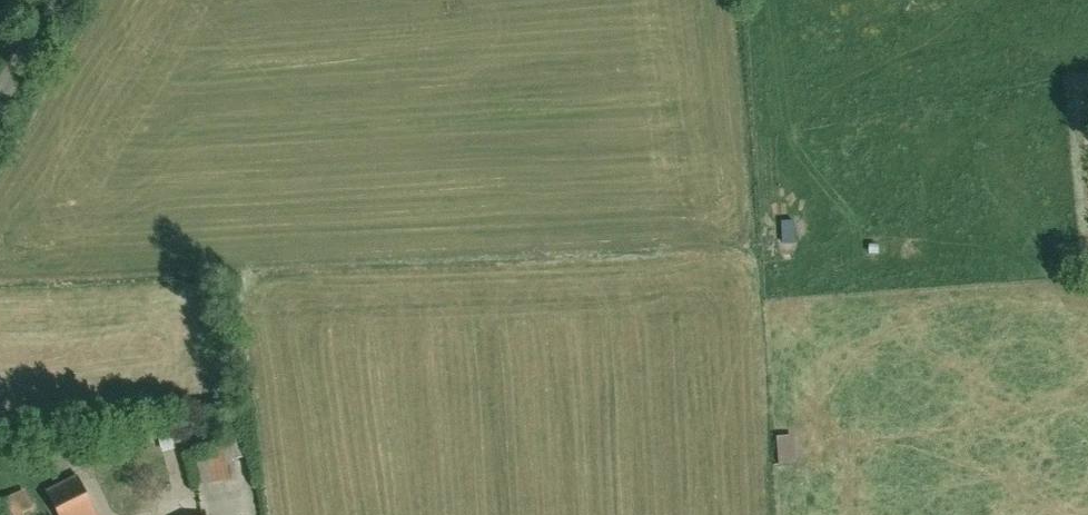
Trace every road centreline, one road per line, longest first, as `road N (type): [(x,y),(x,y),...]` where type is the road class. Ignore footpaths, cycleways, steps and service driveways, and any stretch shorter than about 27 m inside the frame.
road 1 (unclassified): [(0,103),(62,0)]

